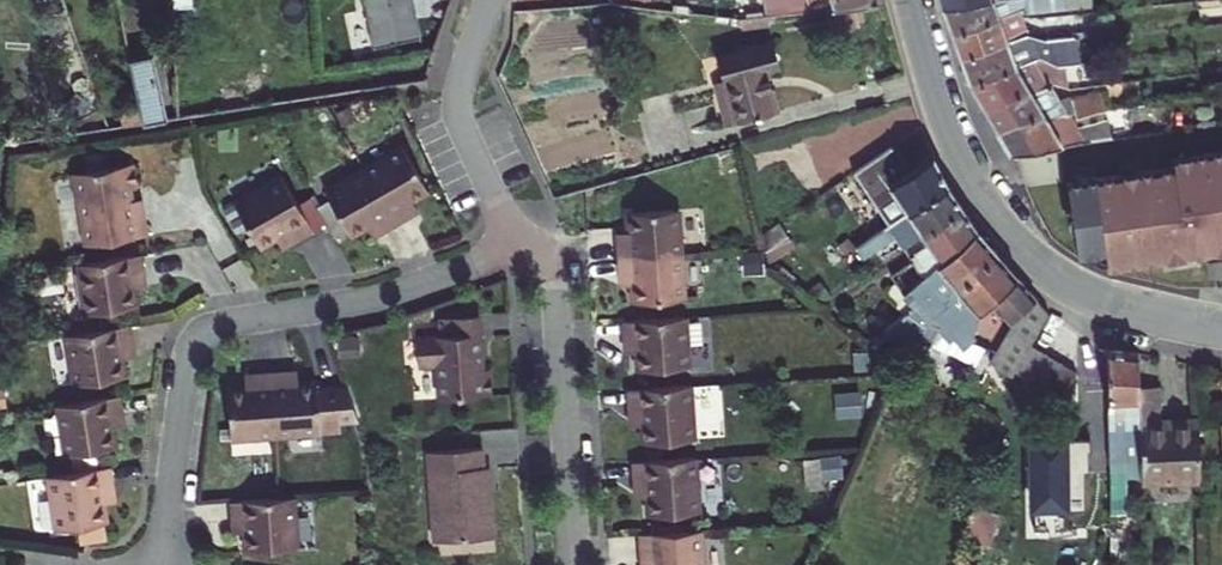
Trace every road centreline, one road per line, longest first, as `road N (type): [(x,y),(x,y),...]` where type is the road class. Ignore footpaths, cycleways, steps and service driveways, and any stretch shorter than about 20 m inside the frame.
road 1 (residential): [(160,564),(189,361),(203,335),(397,293),(524,241)]
road 2 (tertiary): [(907,0),(945,129),(1003,232),(1078,290),(1221,328)]
road 3 (residential): [(524,241),(546,262),(557,294),(575,564)]
road 4 (residential): [(491,0),(459,107),(524,241)]

